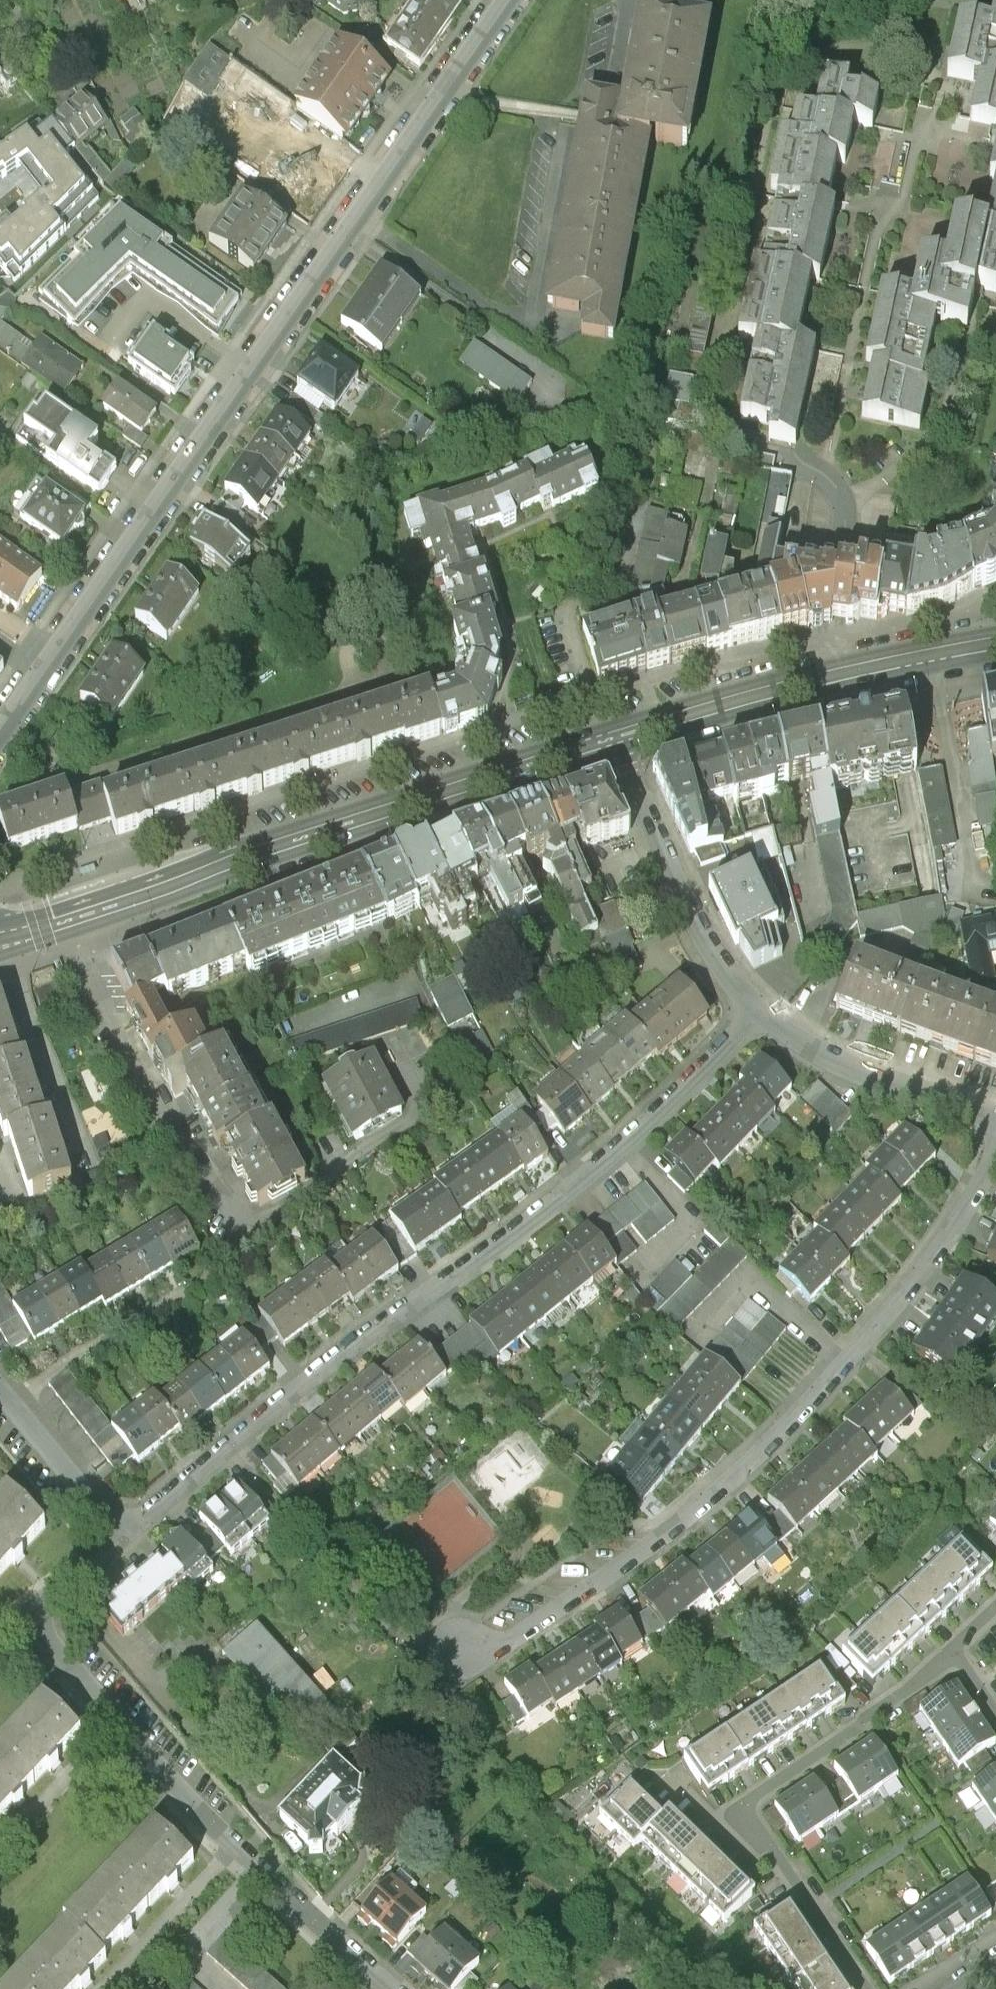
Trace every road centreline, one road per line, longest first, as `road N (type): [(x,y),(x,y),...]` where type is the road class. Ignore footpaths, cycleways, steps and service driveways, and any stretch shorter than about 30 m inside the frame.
road 1 (residential): [(509,0),(0,736)]
road 2 (residential): [(119,1533),(538,1215),(627,1142),(758,1011)]
road 3 (residential): [(995,1157),(933,1258),(851,1362),(689,1525),(541,1627),(453,1661)]
road 4 (primary): [(8,939),(614,735)]
road 5 (residential): [(395,1988),(234,1842),(53,1645),(43,1622),(46,1600),(119,1533)]
road 6 (primary): [(614,735),(840,675),(995,644)]
road 7 (residential): [(614,735),(708,950),(758,1011)]
road 8 (residential): [(754,1823),(746,1807),(761,1792),(956,1654)]
road 9 (residential): [(758,1011),(851,1070),(995,1121)]
road 10 (residential): [(863,1988),(754,1823)]
road 11 (residential): [(119,1533),(0,1387)]

